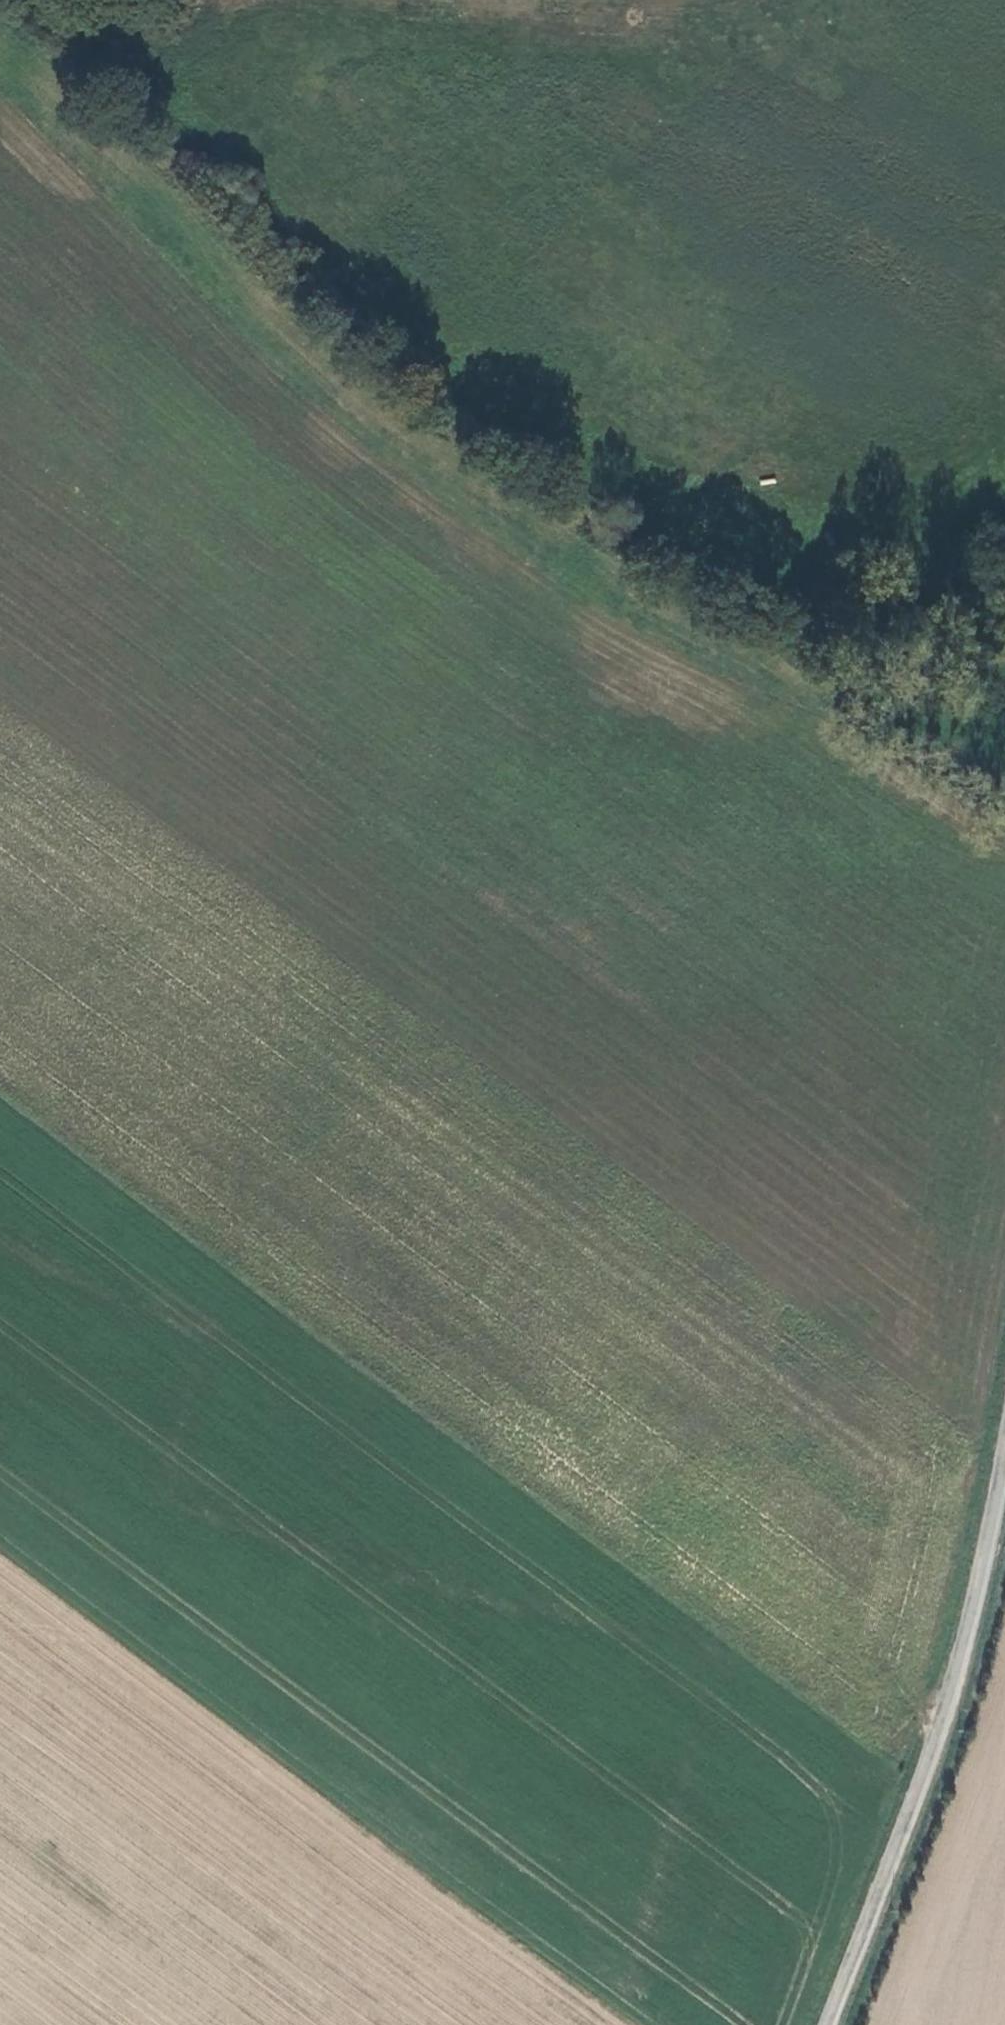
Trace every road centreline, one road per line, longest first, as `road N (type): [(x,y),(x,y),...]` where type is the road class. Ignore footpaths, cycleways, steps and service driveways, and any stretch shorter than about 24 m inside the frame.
road 1 (unclassified): [(834,2024),(939,1760),(982,1614),(1004,1494)]

